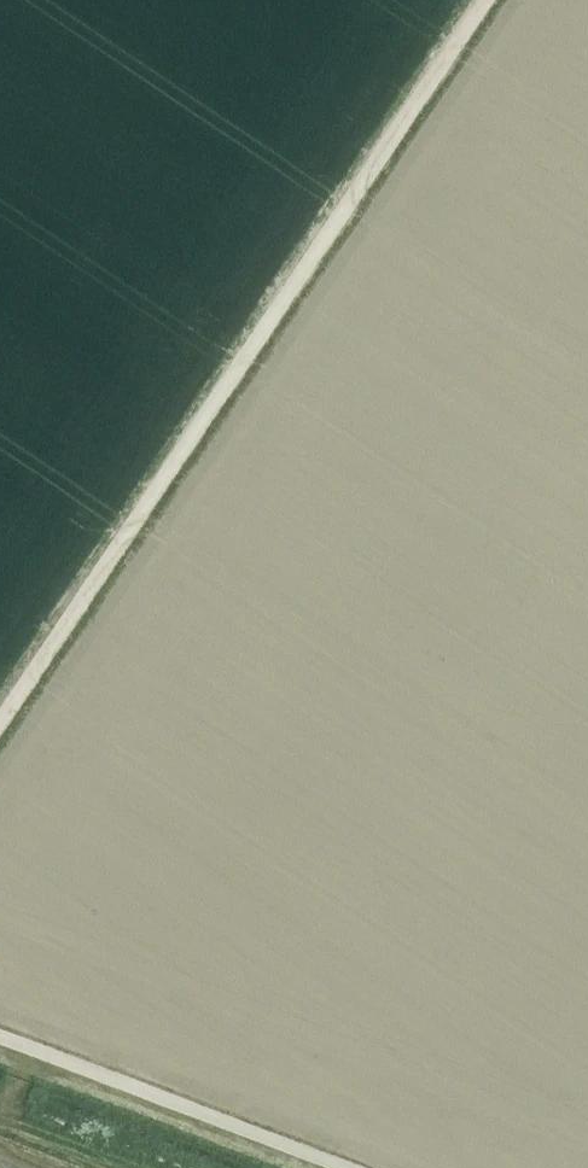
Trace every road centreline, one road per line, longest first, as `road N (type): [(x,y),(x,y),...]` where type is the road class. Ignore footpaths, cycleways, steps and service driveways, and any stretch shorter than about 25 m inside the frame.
road 1 (track): [(0,712),(481,0)]

